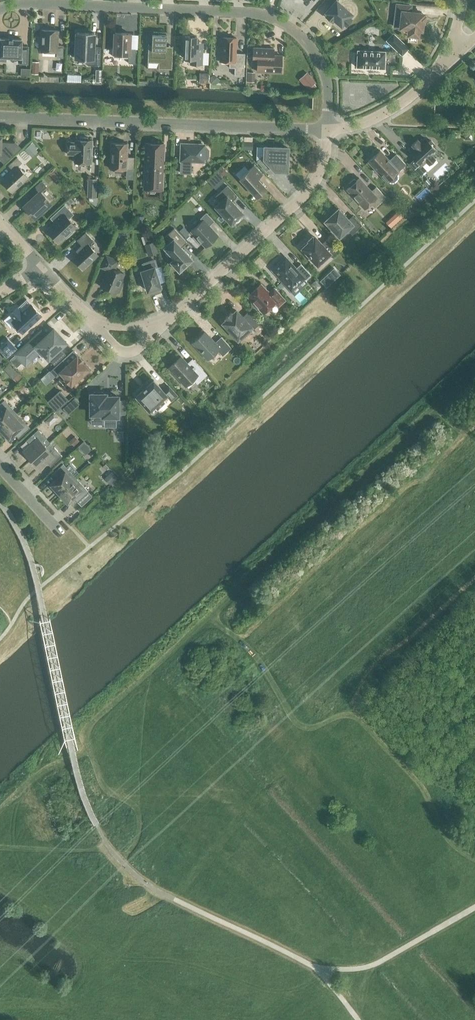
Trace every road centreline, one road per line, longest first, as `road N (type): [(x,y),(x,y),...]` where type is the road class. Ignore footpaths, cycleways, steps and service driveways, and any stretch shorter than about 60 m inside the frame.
road 1 (residential): [(0,11),(91,3),(239,11),(277,21),(308,42),(318,59),(330,132)]
road 2 (residential): [(330,132),(0,118)]
road 3 (residential): [(330,132),(319,175),(156,327)]
road 4 (residential): [(445,60),(402,102),(330,132)]

